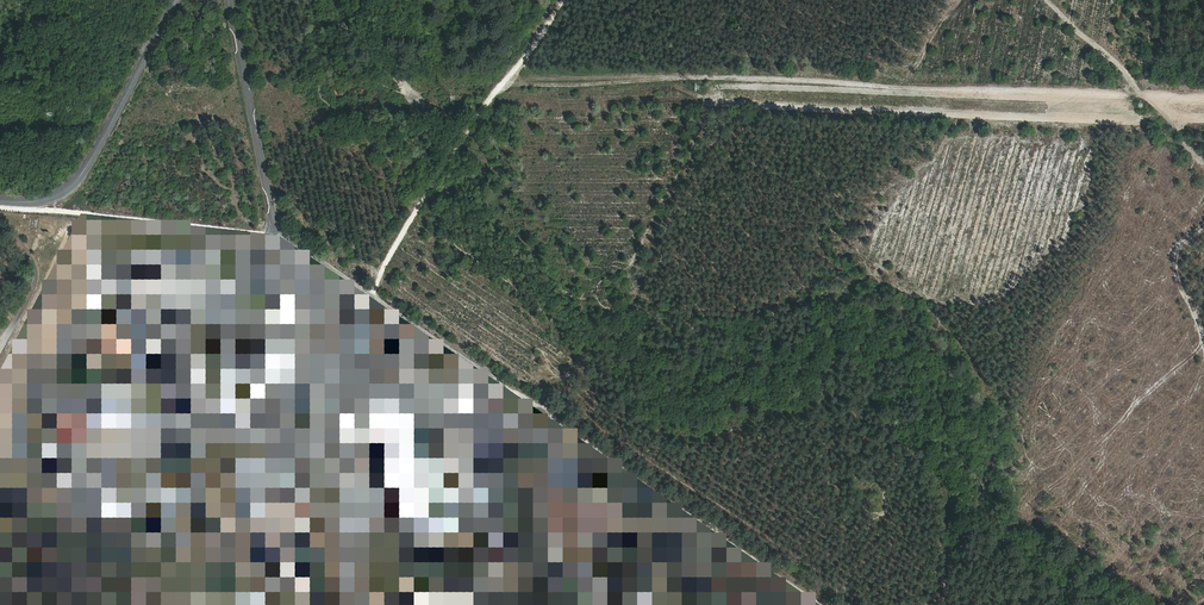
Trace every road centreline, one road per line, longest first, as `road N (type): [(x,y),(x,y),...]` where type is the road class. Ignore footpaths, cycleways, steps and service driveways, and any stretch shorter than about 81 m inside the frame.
road 1 (track): [(1203,104),(715,84),(503,85)]
road 2 (residential): [(175,0),(86,166),(59,195),(0,202)]
road 3 (unclassified): [(229,0),(279,239)]
road 4 (track): [(1155,102),(1044,0)]
road 5 (track): [(1203,199),(1174,265),(1203,326)]

